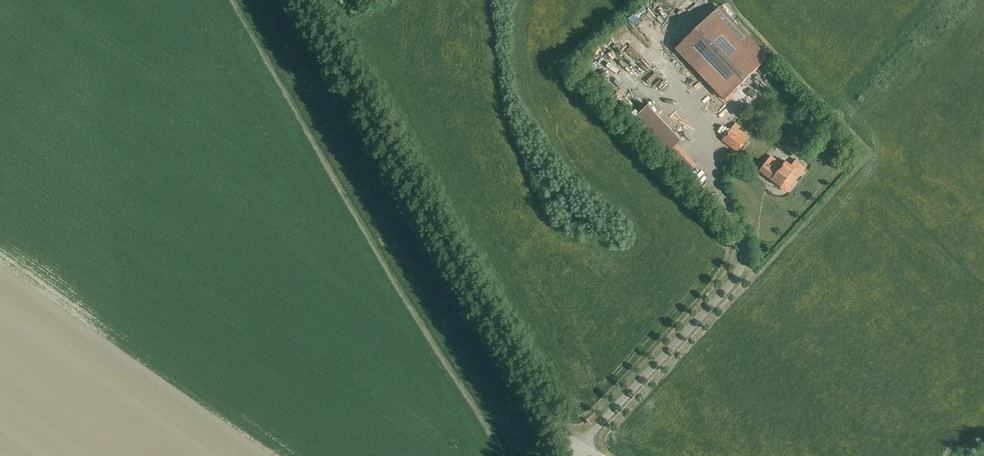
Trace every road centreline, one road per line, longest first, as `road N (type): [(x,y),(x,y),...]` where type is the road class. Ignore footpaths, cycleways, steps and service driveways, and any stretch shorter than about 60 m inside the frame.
road 1 (unclassified): [(577,448),(303,0)]

